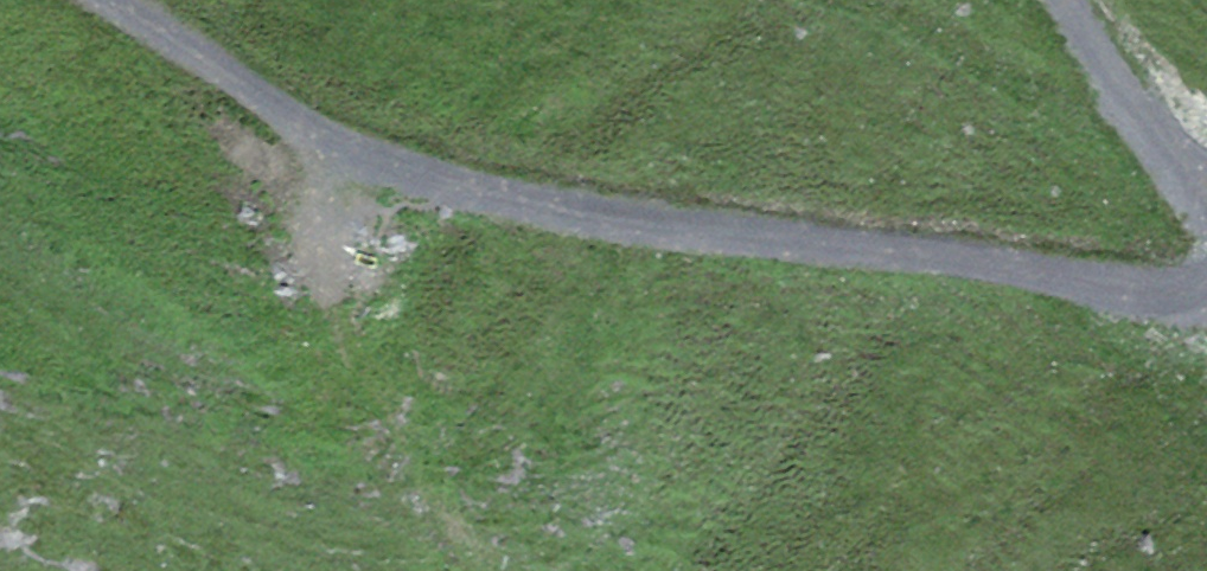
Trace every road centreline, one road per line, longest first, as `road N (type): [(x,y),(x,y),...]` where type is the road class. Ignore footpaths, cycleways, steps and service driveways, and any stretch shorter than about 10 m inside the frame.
road 1 (track): [(122,0),(333,138),(412,171),(531,204),(988,261),(1136,291),(1206,294)]
road 2 (track): [(499,570),(459,538),(331,282),(333,138)]
road 3 (track): [(1065,0),(1206,203)]

